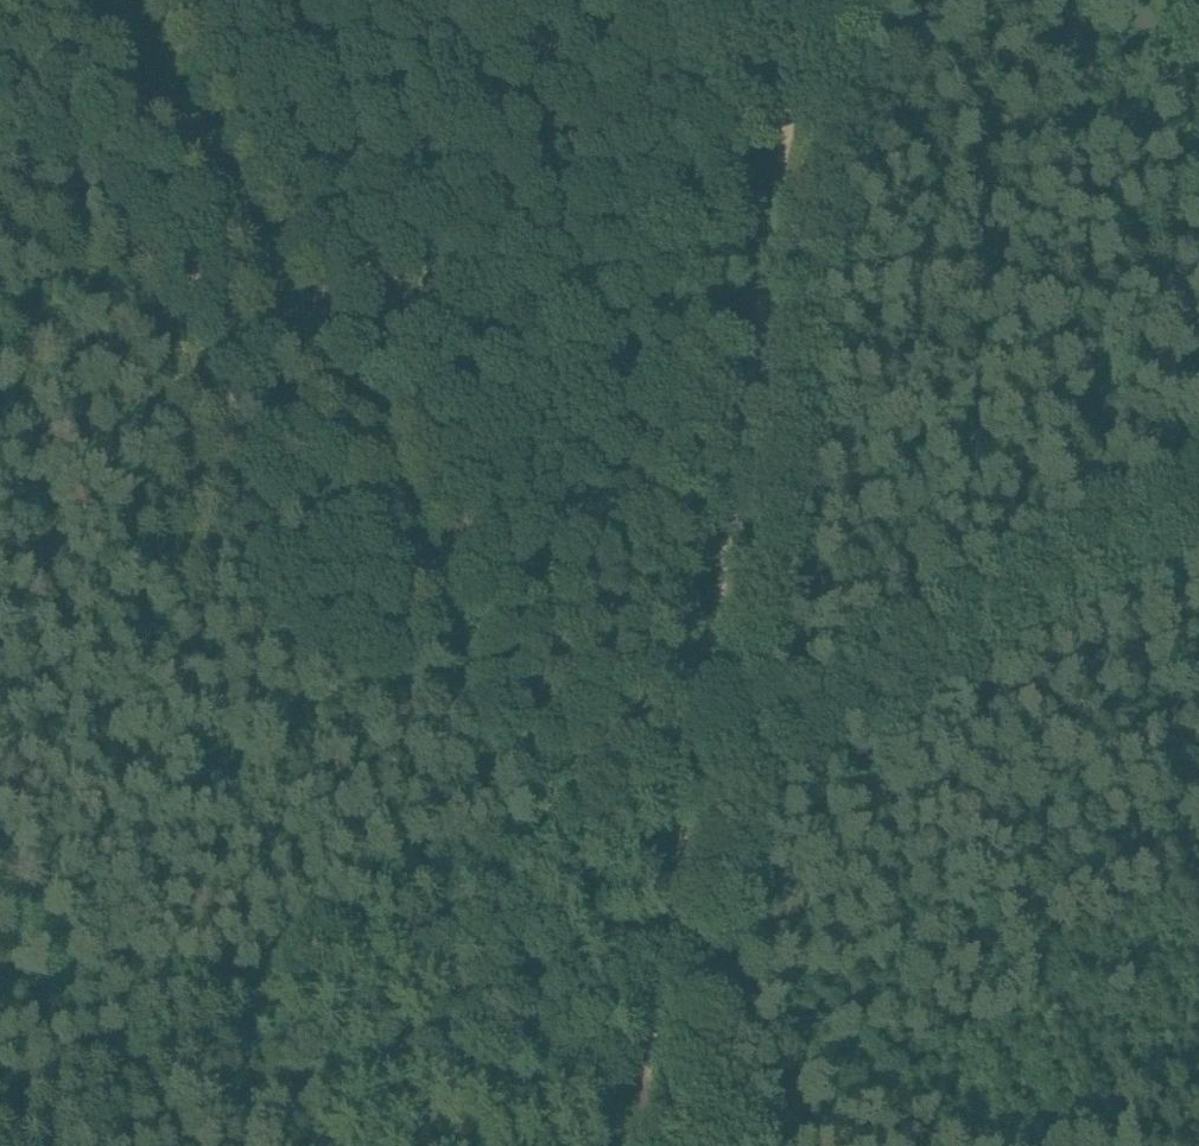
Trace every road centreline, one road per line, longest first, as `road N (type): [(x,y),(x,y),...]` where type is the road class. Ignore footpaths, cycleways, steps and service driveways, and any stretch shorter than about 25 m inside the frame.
road 1 (track): [(640,1145),(807,0)]
road 2 (track): [(1198,473),(942,619),(693,783)]

